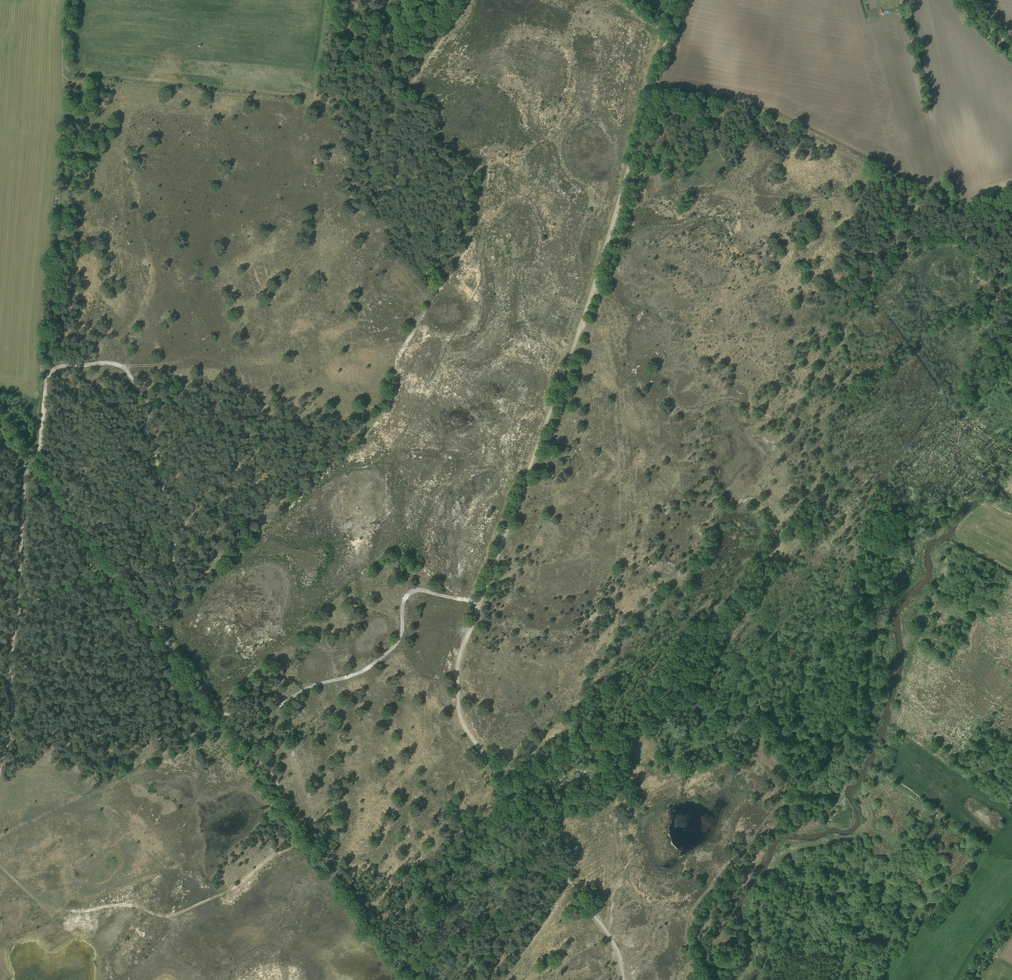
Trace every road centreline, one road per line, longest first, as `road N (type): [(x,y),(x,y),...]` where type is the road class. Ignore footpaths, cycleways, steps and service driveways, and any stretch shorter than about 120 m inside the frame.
road 1 (track): [(0,773),(26,472),(40,455),(47,377),(60,364),(115,365),(144,400),(148,444),(174,520),(160,622),(226,719)]
road 2 (track): [(480,602),(579,331),(680,0)]
road 3 (track): [(0,865),(56,909),(120,904),(167,916),(224,894),(311,837)]
road 4 (track): [(226,719),(252,717),(283,697),(367,671),(399,638),(406,593),(480,602)]
road 5 (track): [(567,879),(459,715),(457,664),(480,602)]
road 6 (track): [(226,719),(311,837)]

